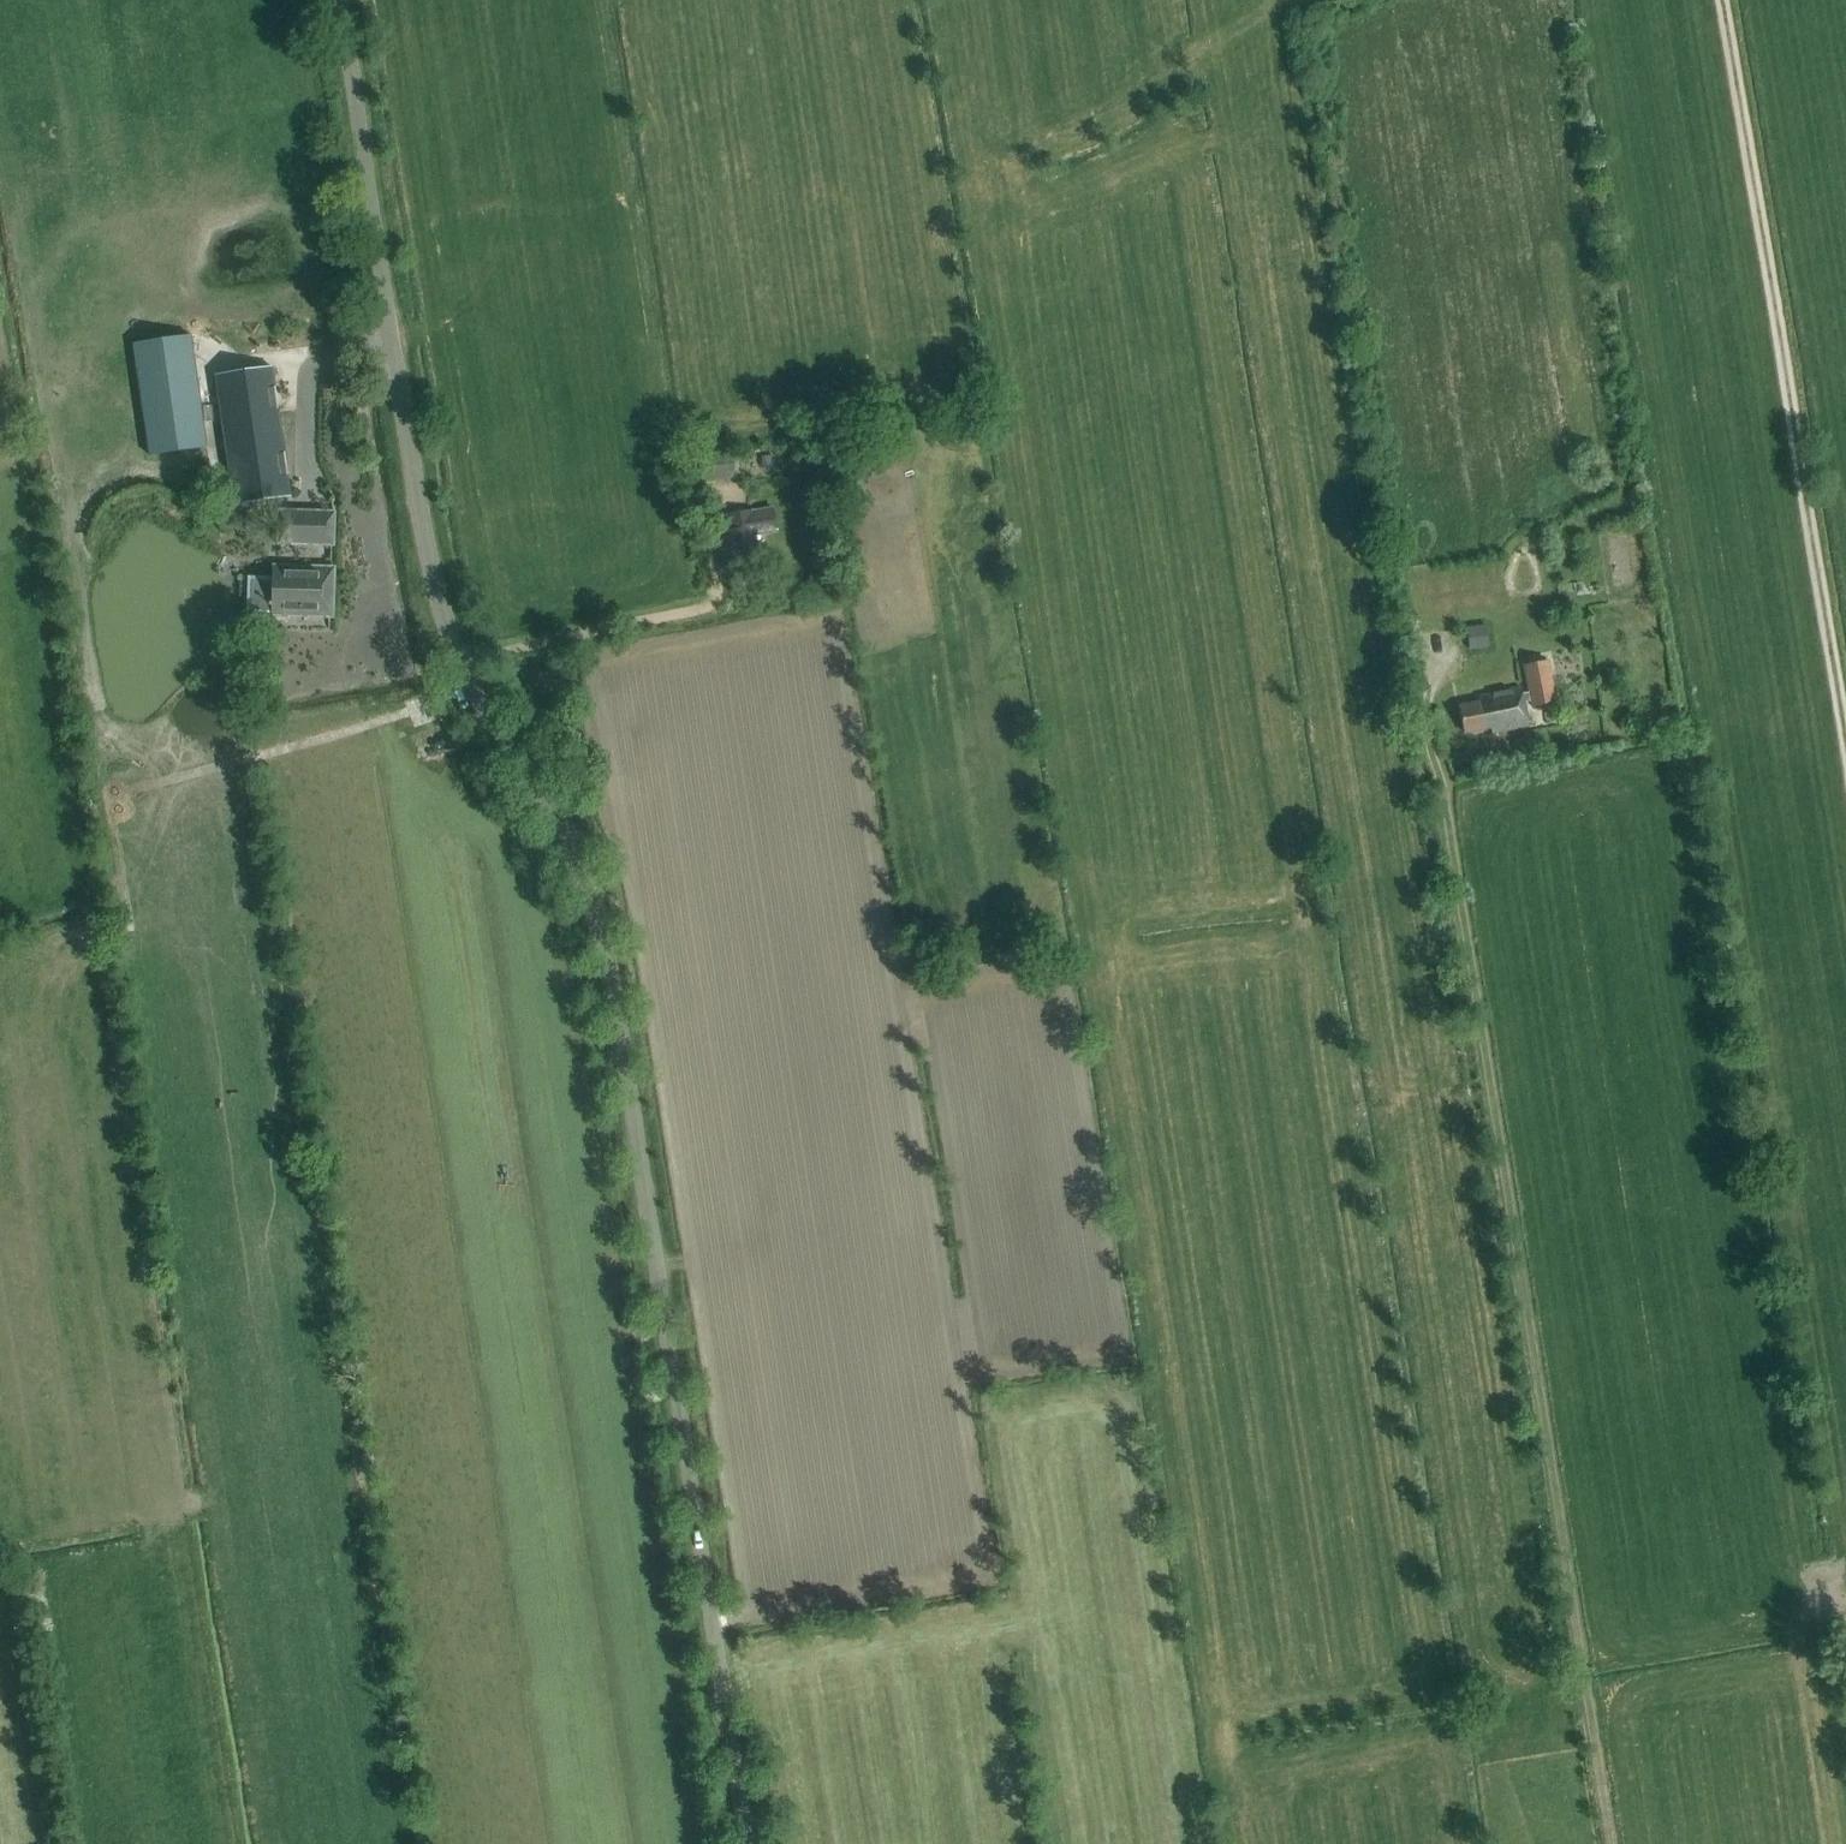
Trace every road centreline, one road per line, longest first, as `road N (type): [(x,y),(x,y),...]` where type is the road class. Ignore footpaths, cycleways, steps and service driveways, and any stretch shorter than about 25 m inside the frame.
road 1 (unclassified): [(746,1843),(601,937),(577,874),(428,588),(337,0)]
road 2 (track): [(1614,1843),(1444,796),(1444,766),(1464,751),(1496,744)]
road 3 (track): [(1845,764),(1722,0)]
road 4 (track): [(465,665),(755,598)]

